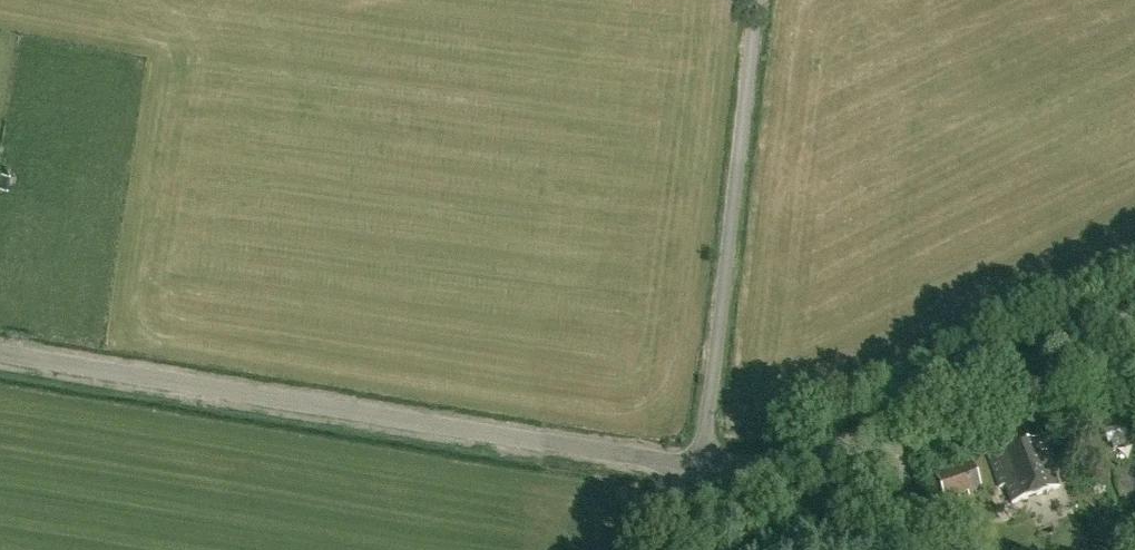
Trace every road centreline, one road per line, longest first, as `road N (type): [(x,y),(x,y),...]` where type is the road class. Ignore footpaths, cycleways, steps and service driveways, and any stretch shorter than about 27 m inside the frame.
road 1 (unclassified): [(694,467),(0,350)]
road 2 (unclassified): [(694,467),(763,464),(867,442),(1134,312)]
road 3 (unclassified): [(694,467),(706,425),(756,0)]

